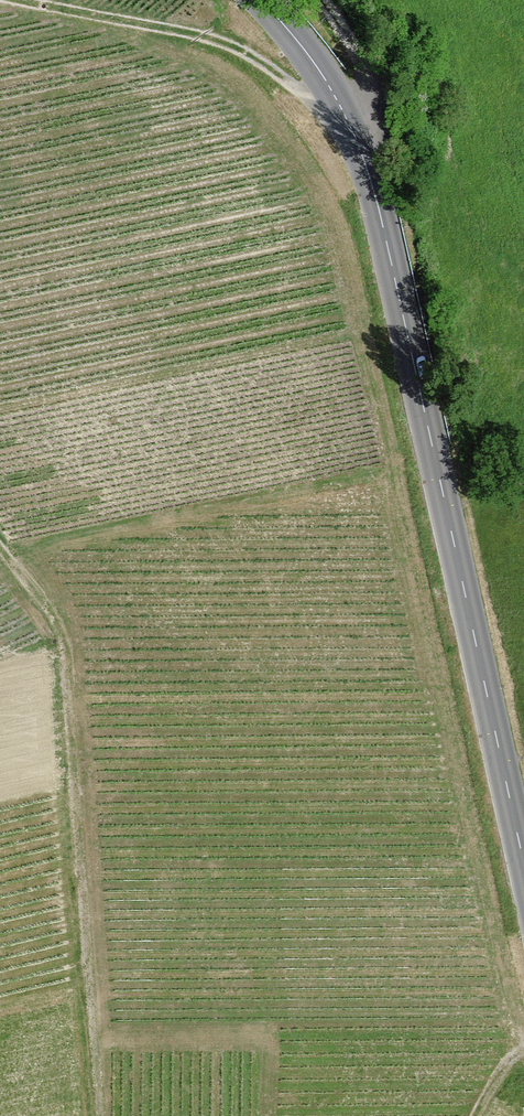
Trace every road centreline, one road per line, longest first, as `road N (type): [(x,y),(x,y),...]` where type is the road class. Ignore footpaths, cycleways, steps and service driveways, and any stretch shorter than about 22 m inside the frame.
road 1 (tertiary): [(523,867),(378,204),(339,104),(261,0)]
road 2 (track): [(0,552),(50,628),(61,664),(100,1115)]
road 3 (track): [(317,0),(363,62),(374,114),(356,140),(237,49),(10,0)]

